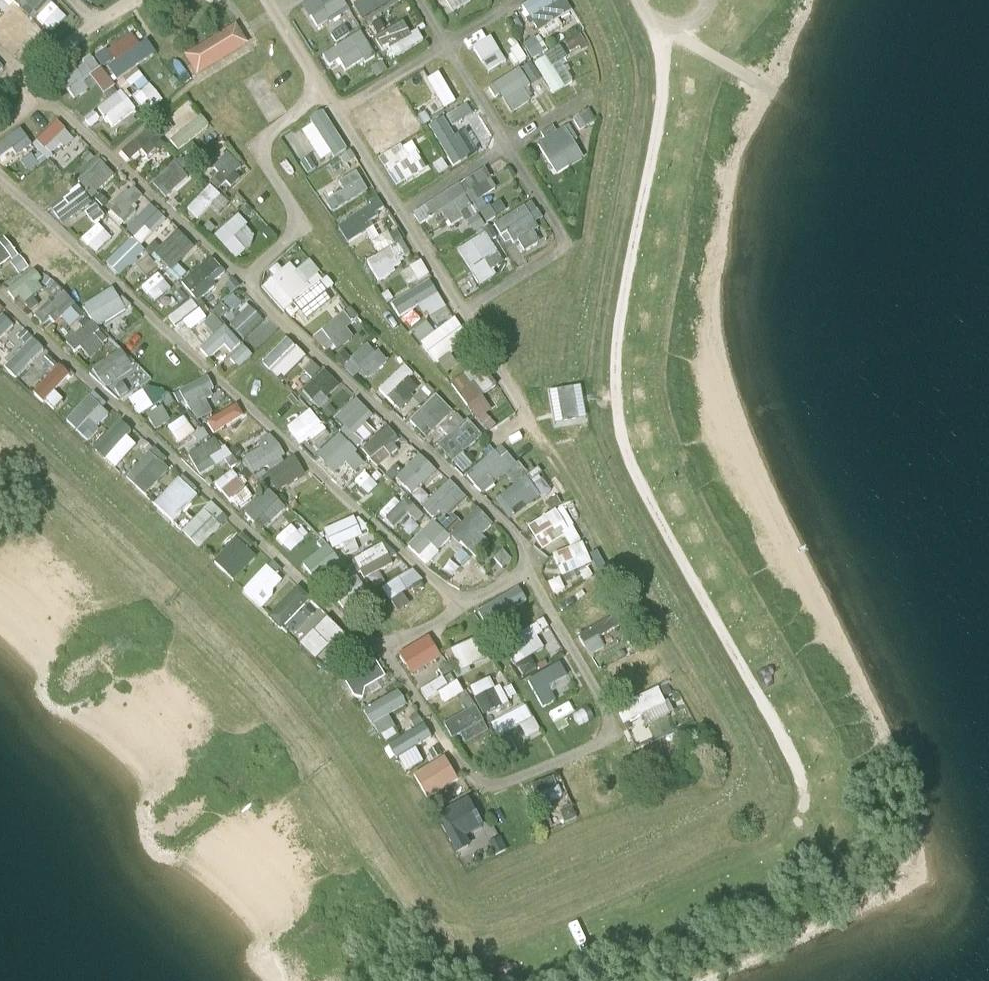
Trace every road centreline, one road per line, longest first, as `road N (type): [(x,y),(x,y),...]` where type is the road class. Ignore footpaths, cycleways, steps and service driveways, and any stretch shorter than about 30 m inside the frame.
road 1 (track): [(761,83),(655,15),(662,107),(615,375),(634,470),(740,666)]
road 2 (residential): [(464,602),(0,172)]
road 3 (residential): [(376,645),(0,295)]
road 4 (residential): [(707,735),(453,313)]
road 5 (residential): [(248,283),(513,538),(517,565)]
road 6 (residential): [(561,757),(480,791),(376,645)]
road 7 (residential): [(51,105),(248,283)]
road 8 (residential): [(248,283),(307,229),(256,147),(323,96)]
road 9 (residential): [(506,146),(567,244),(453,313)]
road 10 (residential): [(517,565),(610,736),(561,757)]
road 11 (residential): [(561,757),(464,602)]
road 12 (residential): [(506,146),(394,213)]
road 13 (residential): [(334,113),(446,47)]

